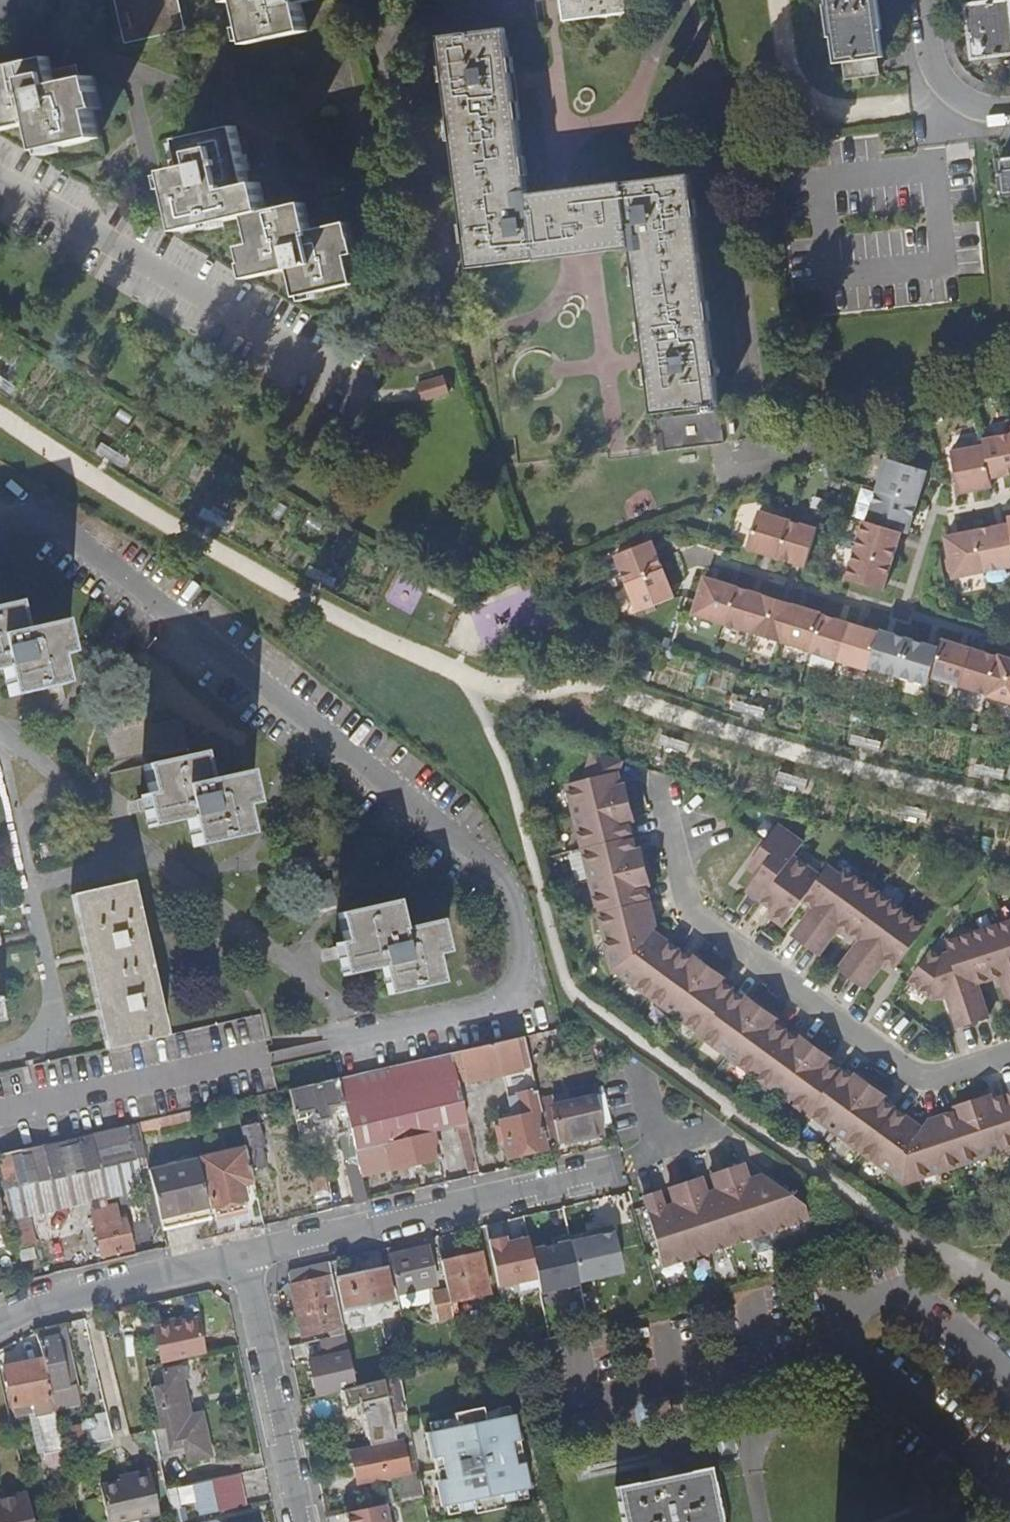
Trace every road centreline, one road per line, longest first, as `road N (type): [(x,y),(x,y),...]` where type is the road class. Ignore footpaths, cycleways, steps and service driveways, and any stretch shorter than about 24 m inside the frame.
road 1 (residential): [(238,1260),(623,1164)]
road 2 (residential): [(238,1260),(296,1521)]
road 3 (residential): [(0,1324),(43,1300),(238,1260)]
road 4 (residential): [(917,0),(926,76),(950,111),(1009,121)]

